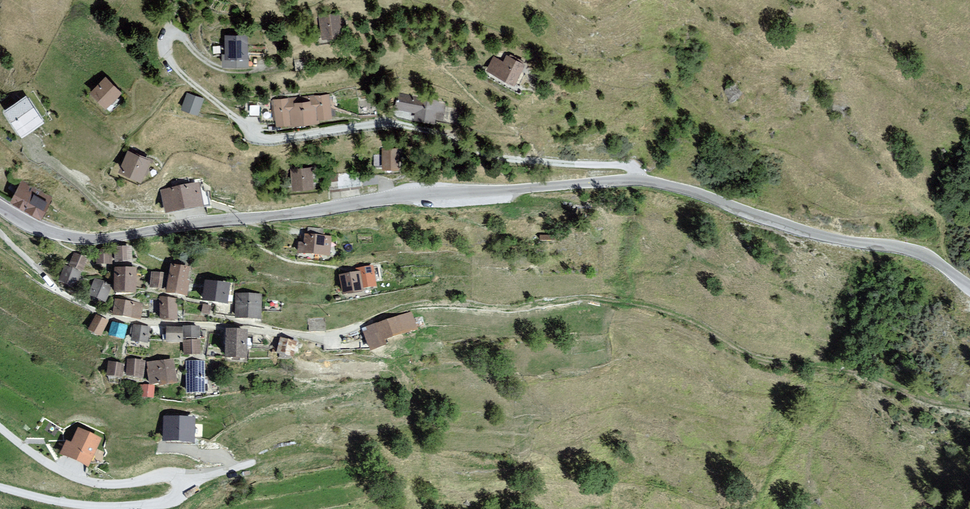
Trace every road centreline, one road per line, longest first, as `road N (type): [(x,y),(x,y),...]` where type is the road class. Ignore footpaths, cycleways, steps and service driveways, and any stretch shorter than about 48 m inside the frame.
road 1 (tertiary): [(0,205),(38,228),(98,238),(426,194),(648,181),(811,233),(920,253),(969,286)]
road 2 (track): [(271,67),(221,69),(179,35),(165,50),(263,142),(404,126),(488,158),(622,168),(639,181)]

